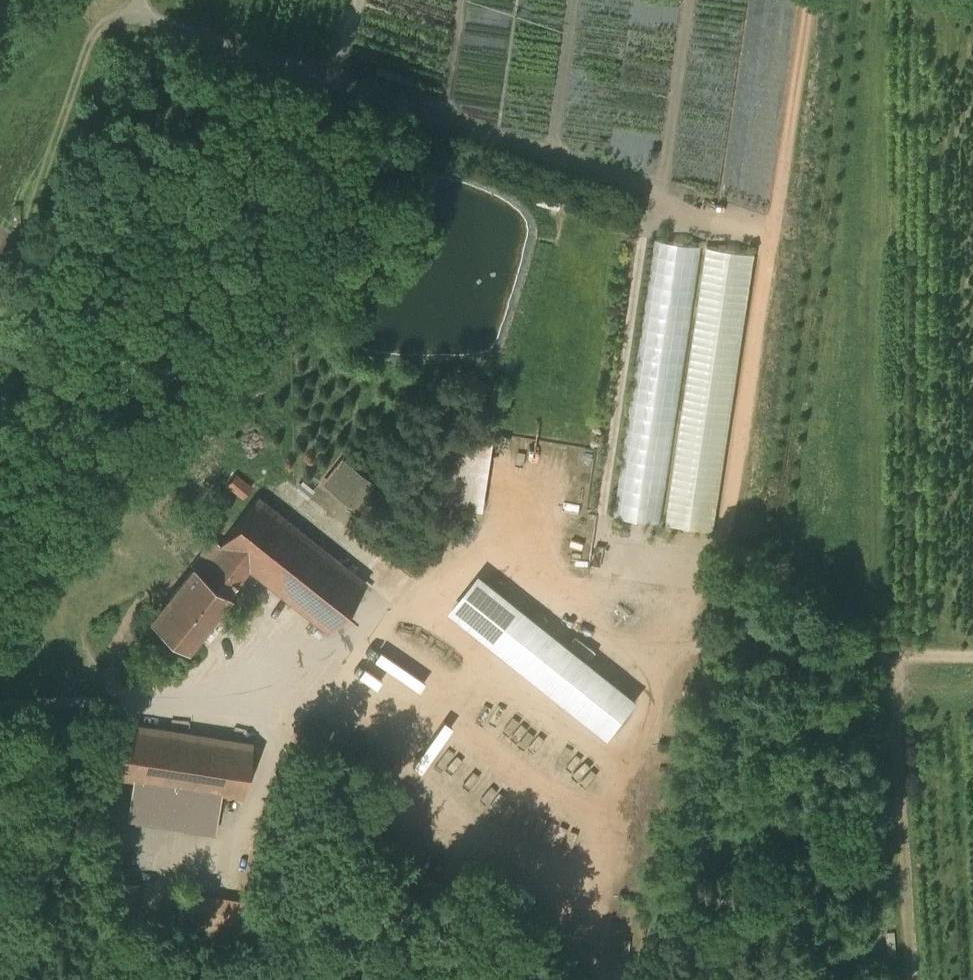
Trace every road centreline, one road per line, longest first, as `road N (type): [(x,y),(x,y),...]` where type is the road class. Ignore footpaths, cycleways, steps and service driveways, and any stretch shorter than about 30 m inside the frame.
road 1 (track): [(121,0),(105,17),(0,314)]
road 2 (track): [(915,979),(894,677),(915,657)]

